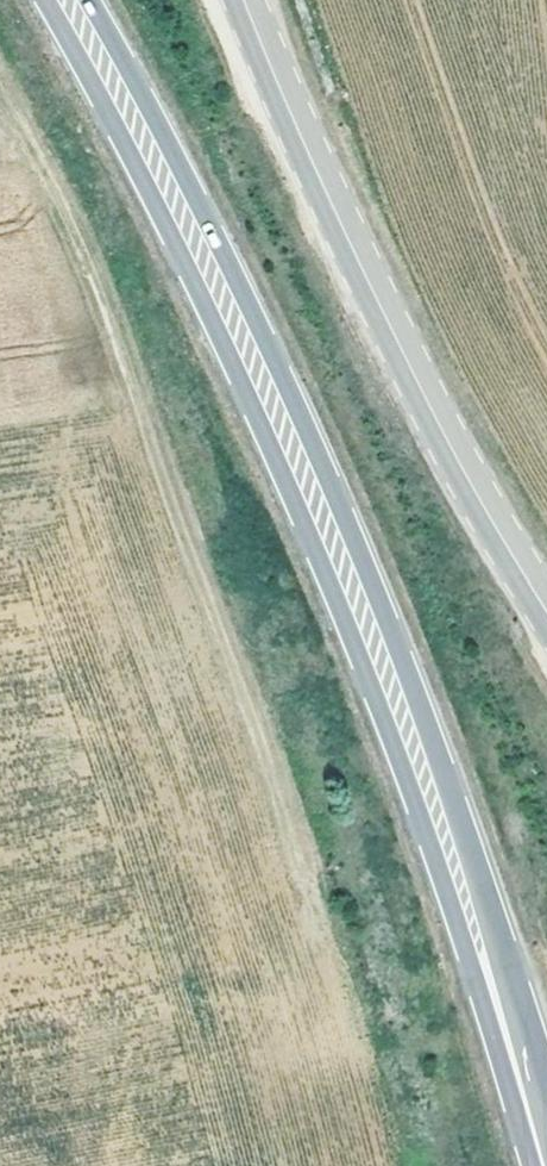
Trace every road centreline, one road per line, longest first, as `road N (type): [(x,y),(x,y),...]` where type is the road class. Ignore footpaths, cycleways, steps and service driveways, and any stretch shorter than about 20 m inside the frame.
road 1 (primary): [(35,0),(192,283),(344,627),(546,1162)]
road 2 (primary): [(546,1156),(432,736),(229,267),(80,0)]
road 3 (track): [(0,111),(104,290),(301,854)]
road 4 (tertiary): [(244,0),(382,320),(546,616)]

